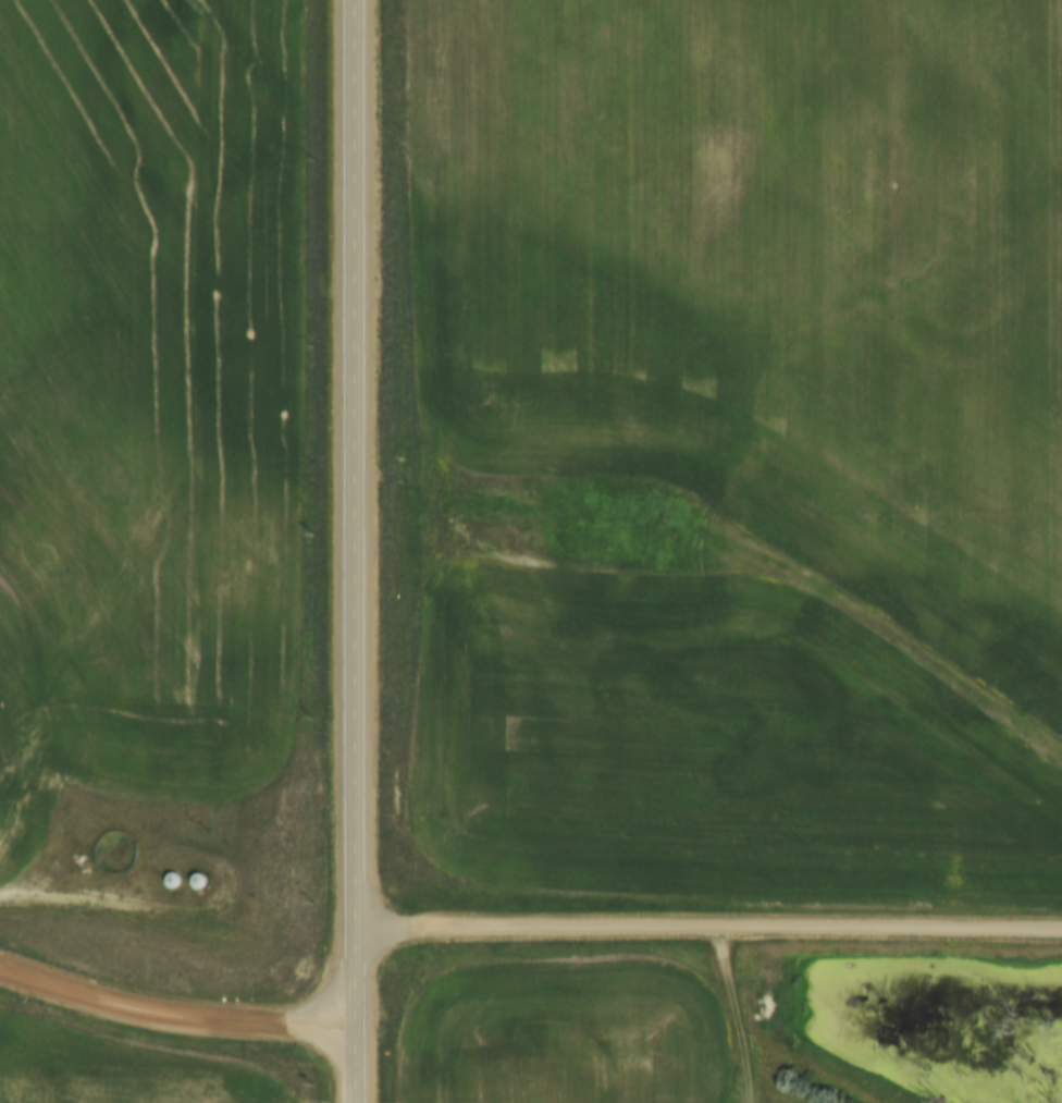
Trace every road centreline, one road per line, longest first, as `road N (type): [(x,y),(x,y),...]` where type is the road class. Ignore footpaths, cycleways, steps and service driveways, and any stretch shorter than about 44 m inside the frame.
road 1 (tertiary): [(358,1102),(351,1077),(360,825),(357,0)]
road 2 (residential): [(358,1015),(152,1005),(0,965)]

